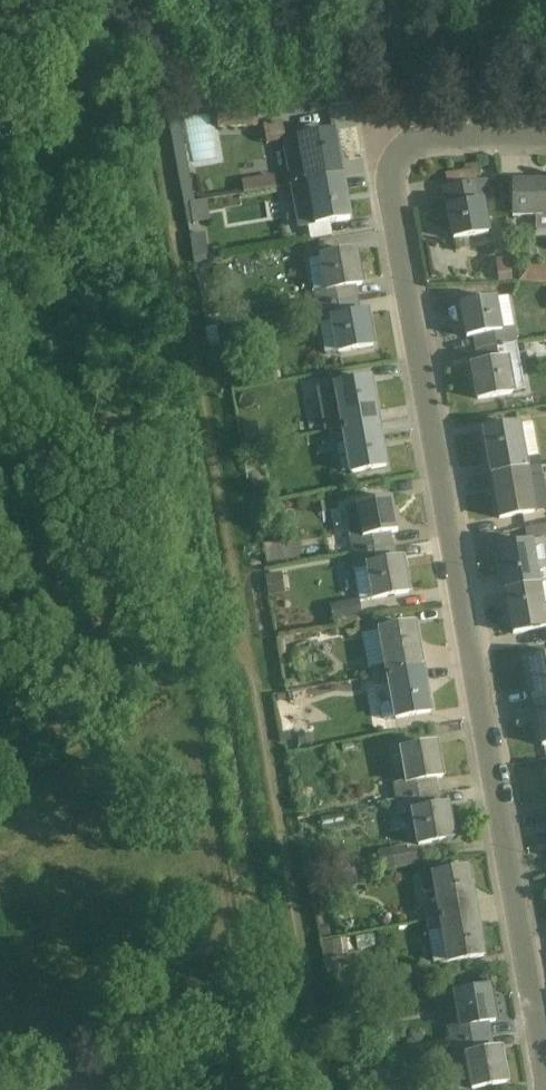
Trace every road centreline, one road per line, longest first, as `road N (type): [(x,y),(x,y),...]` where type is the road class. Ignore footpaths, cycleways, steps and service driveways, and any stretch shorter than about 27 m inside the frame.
road 1 (residential): [(545,136),(415,141),(390,167),(389,188),(545,1089)]
road 2 (track): [(326,1089),(130,43)]
road 3 (track): [(545,46),(130,43)]
road 4 (track): [(130,43),(0,41)]

